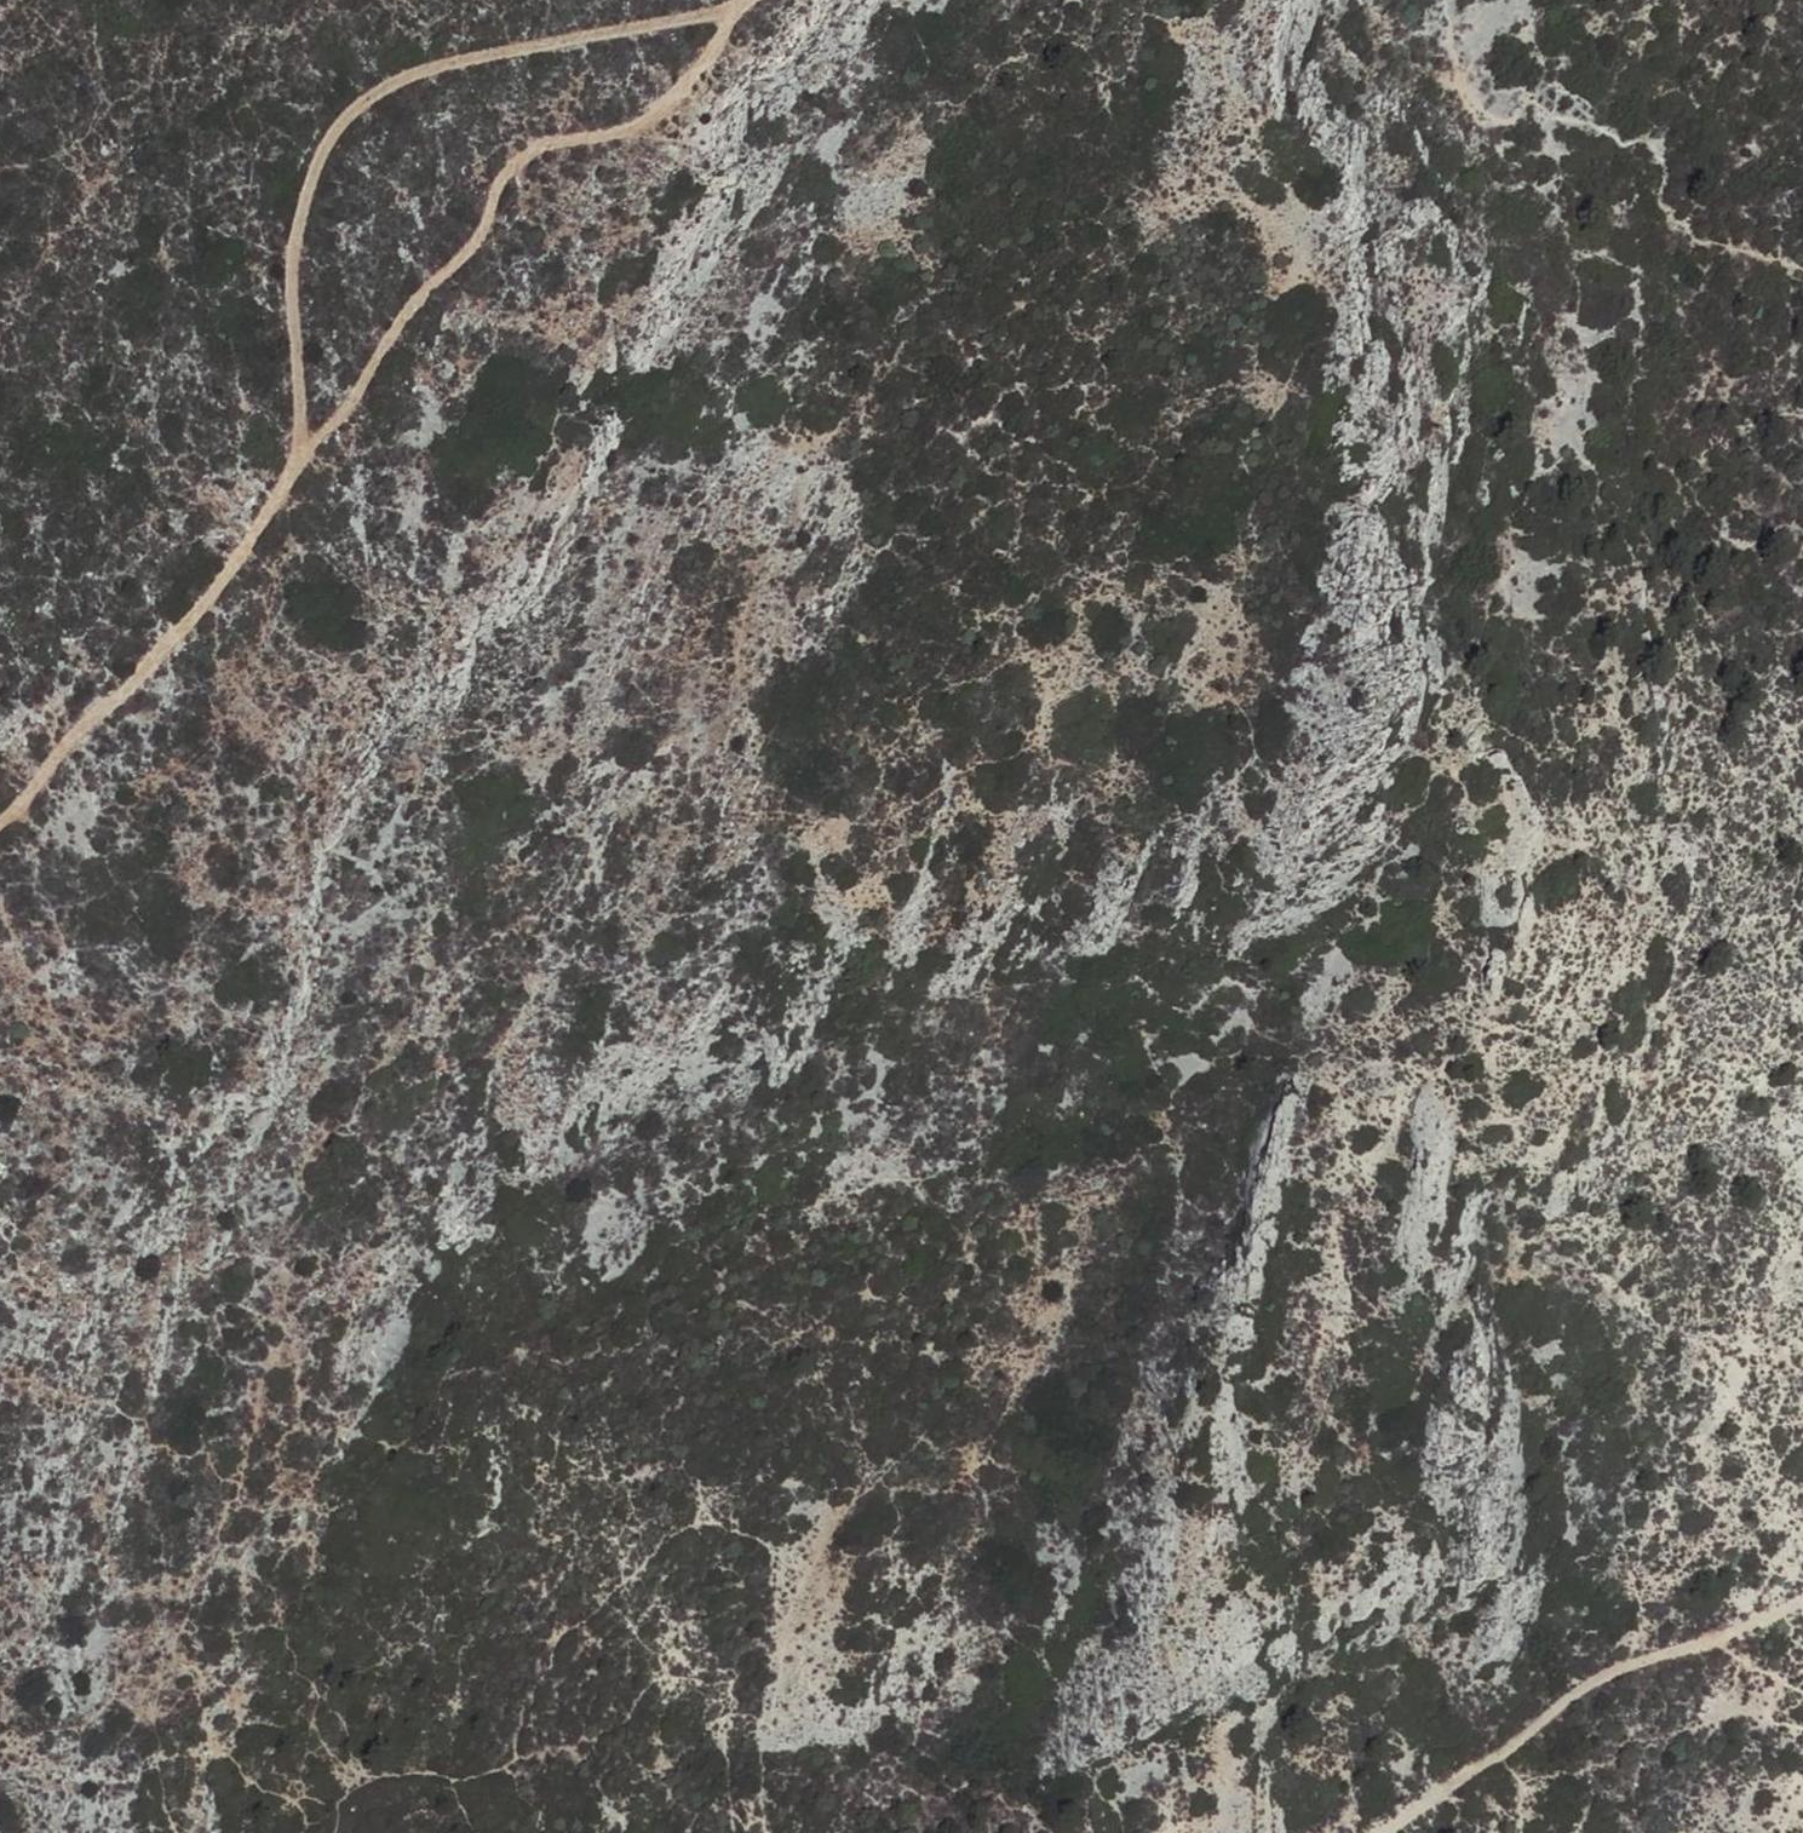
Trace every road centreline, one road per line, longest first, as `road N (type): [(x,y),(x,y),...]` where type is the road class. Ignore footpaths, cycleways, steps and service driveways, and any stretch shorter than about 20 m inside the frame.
road 1 (track): [(0,822),(77,731),(188,627),(300,464),(298,251),(312,171),(352,109),(401,80),(469,58),(745,0)]
road 2 (track): [(1371,1832),(1510,1747),(1589,1679),(1721,1640),(1802,1593)]

